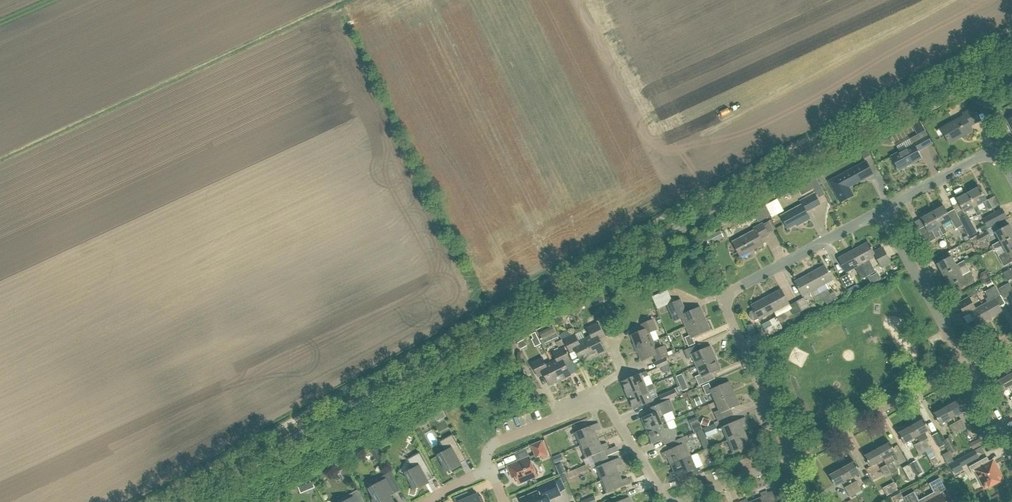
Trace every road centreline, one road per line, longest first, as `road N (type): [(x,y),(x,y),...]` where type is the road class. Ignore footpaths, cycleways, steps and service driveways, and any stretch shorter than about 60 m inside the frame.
road 1 (tertiary): [(179,501),(1011,47)]
road 2 (residential): [(788,457),(724,298),(882,211)]
road 3 (residential): [(788,457),(965,362)]
road 4 (residential): [(965,362),(882,211)]
road 5 (residential): [(882,211),(987,155),(1002,160),(1011,178)]
road 6 (residential): [(491,468),(495,442),(604,399)]
road 7 (residential): [(666,501),(604,399)]

